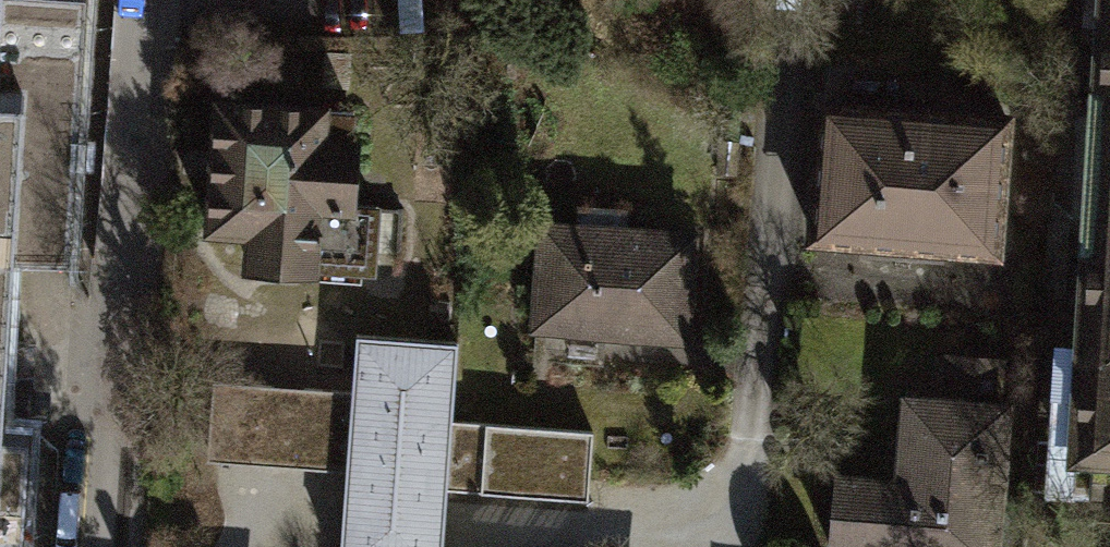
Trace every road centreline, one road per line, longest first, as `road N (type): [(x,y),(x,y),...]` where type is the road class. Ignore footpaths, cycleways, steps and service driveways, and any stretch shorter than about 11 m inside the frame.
road 1 (residential): [(132,0),(97,546)]

